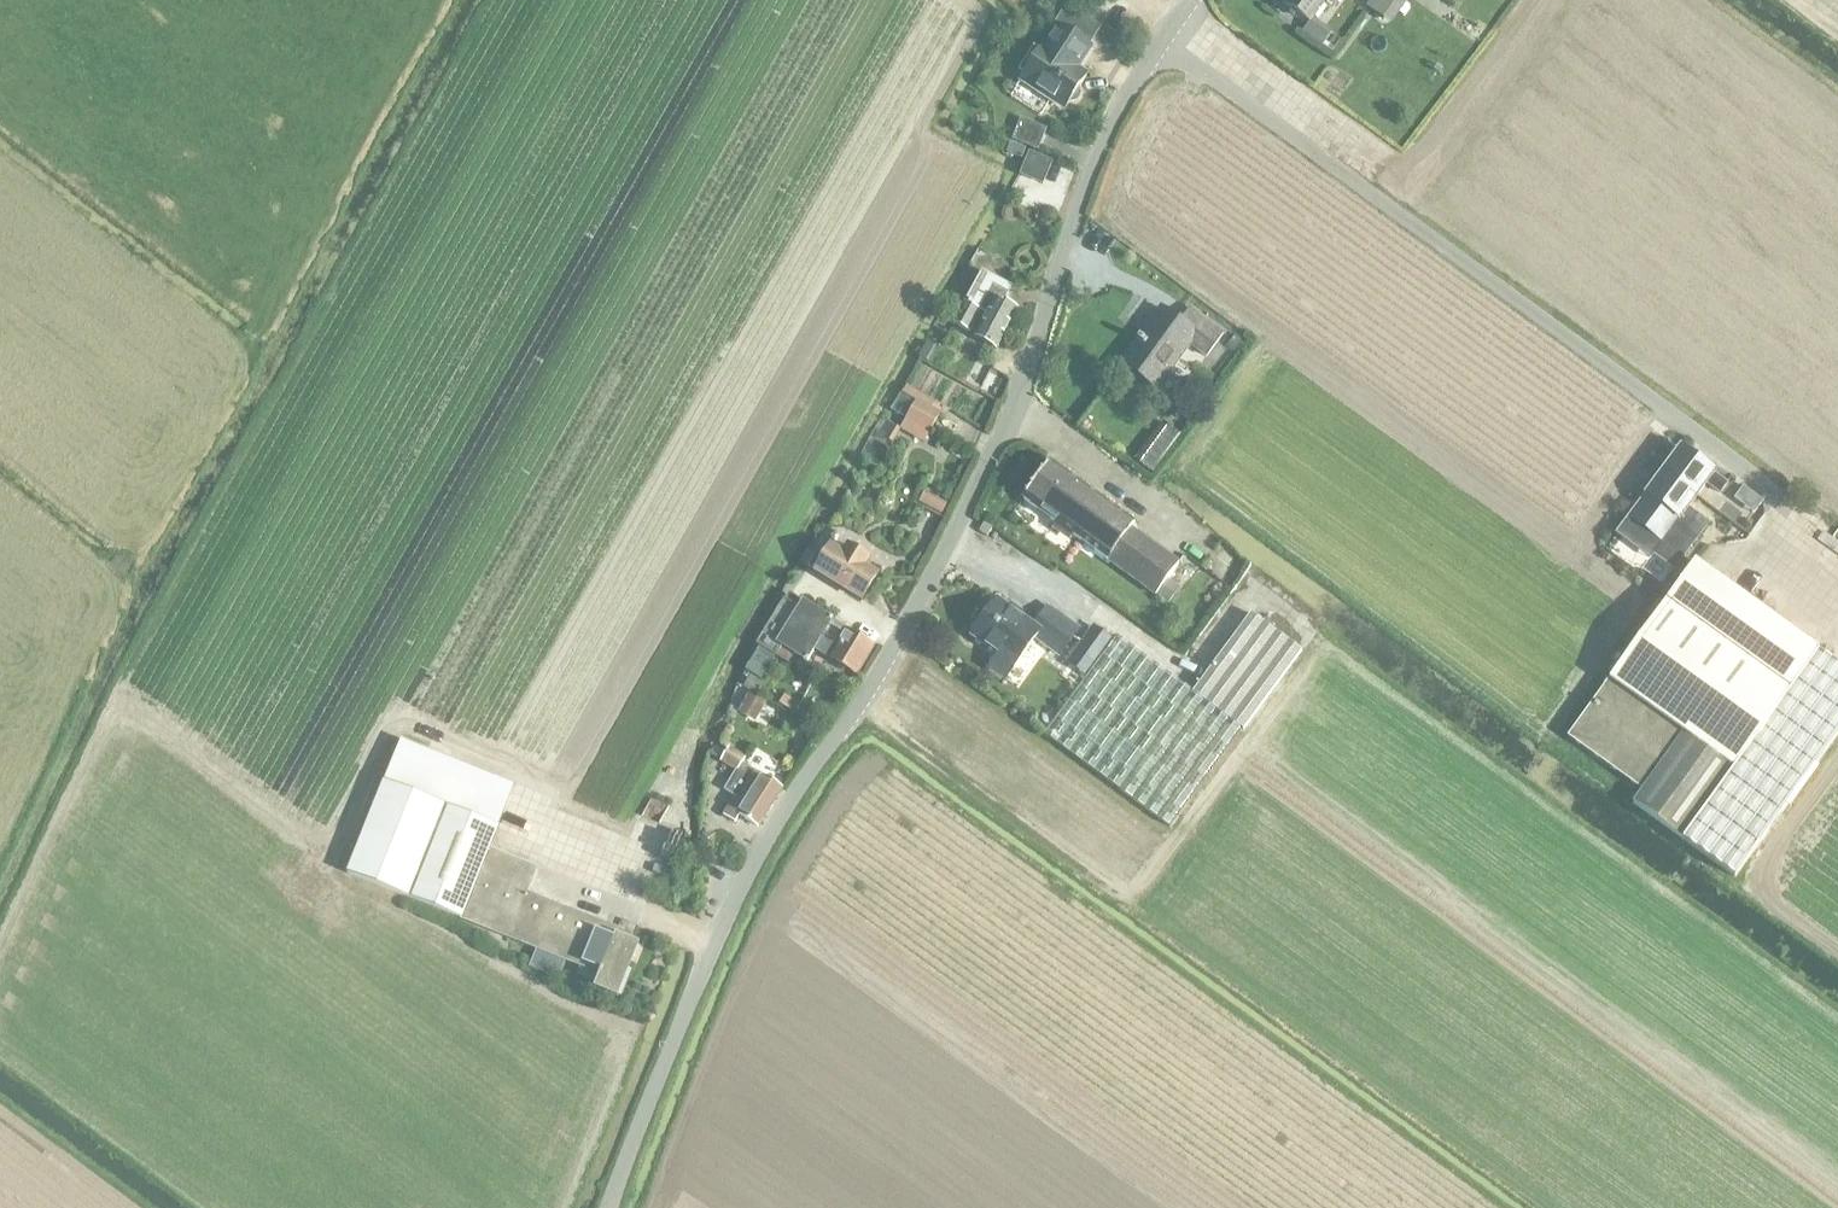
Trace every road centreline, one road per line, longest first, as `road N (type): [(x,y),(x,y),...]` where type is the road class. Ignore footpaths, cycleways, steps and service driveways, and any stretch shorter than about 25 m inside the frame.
road 1 (unclassified): [(606,1207),(715,935),(761,845),(951,549),(1011,415),(1095,157),(1184,0)]
road 2 (track): [(1176,9),(1377,161),(1405,167),(1537,0)]

